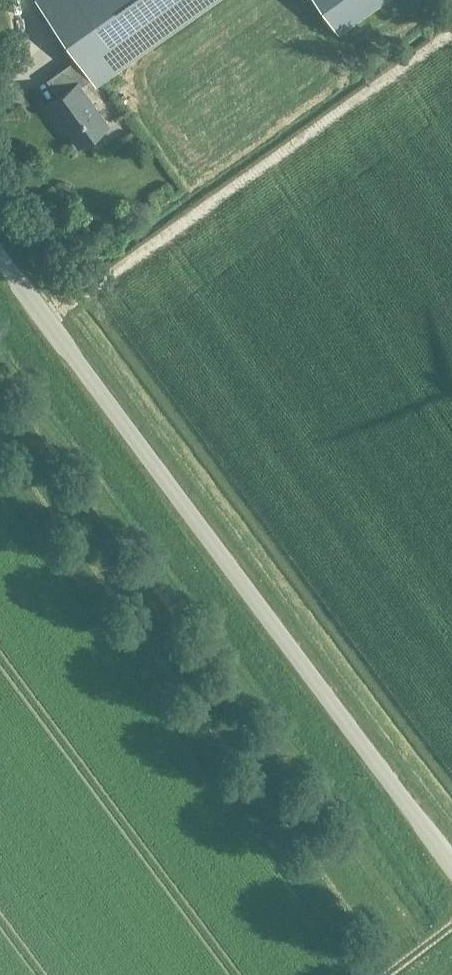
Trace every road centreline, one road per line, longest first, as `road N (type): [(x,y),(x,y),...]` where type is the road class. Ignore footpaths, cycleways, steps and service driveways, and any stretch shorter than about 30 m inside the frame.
road 1 (unclassified): [(451,867),(0,260)]
road 2 (track): [(451,34),(45,321)]

